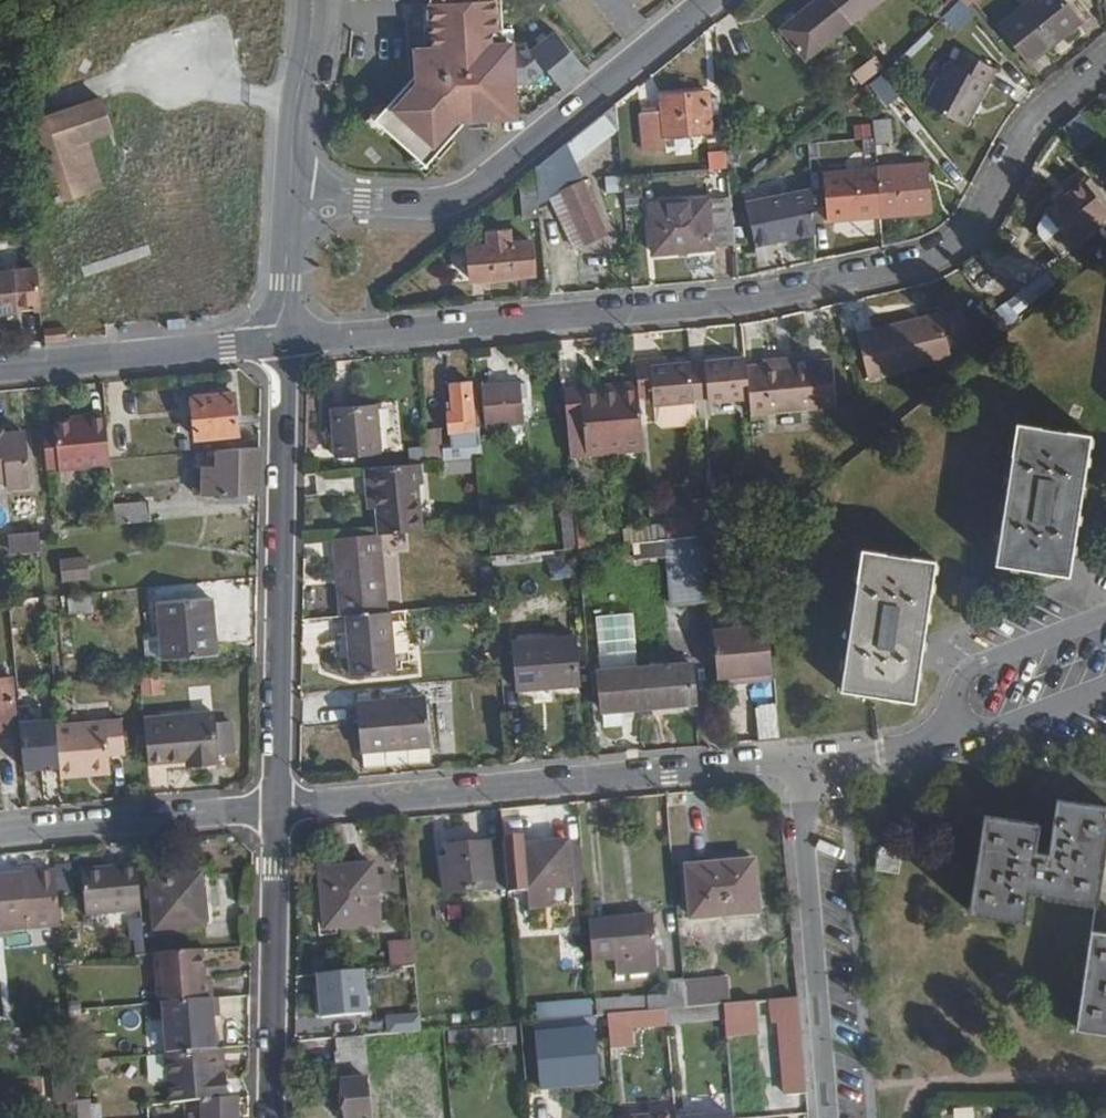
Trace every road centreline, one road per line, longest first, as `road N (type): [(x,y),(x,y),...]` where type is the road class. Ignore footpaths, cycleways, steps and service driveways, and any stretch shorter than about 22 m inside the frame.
road 1 (residential): [(282,343),(739,304),(925,262),(979,221),(1024,128),(1105,58)]
road 2 (residential): [(277,805),(805,760)]
road 3 (residential): [(289,199),(455,198),(708,0)]
road 4 (residential): [(277,805),(282,343)]
road 5 (residential): [(805,760),(832,1117)]
road 6 (residential): [(805,760),(925,747),(1105,682)]
road 7 (residential): [(270,1117),(277,805)]
road 8 (residential): [(282,343),(0,368)]
road 9 (residential): [(0,833),(277,805)]
road 10 (residential): [(289,199),(313,0)]
road 11 (residential): [(282,343),(289,199)]

